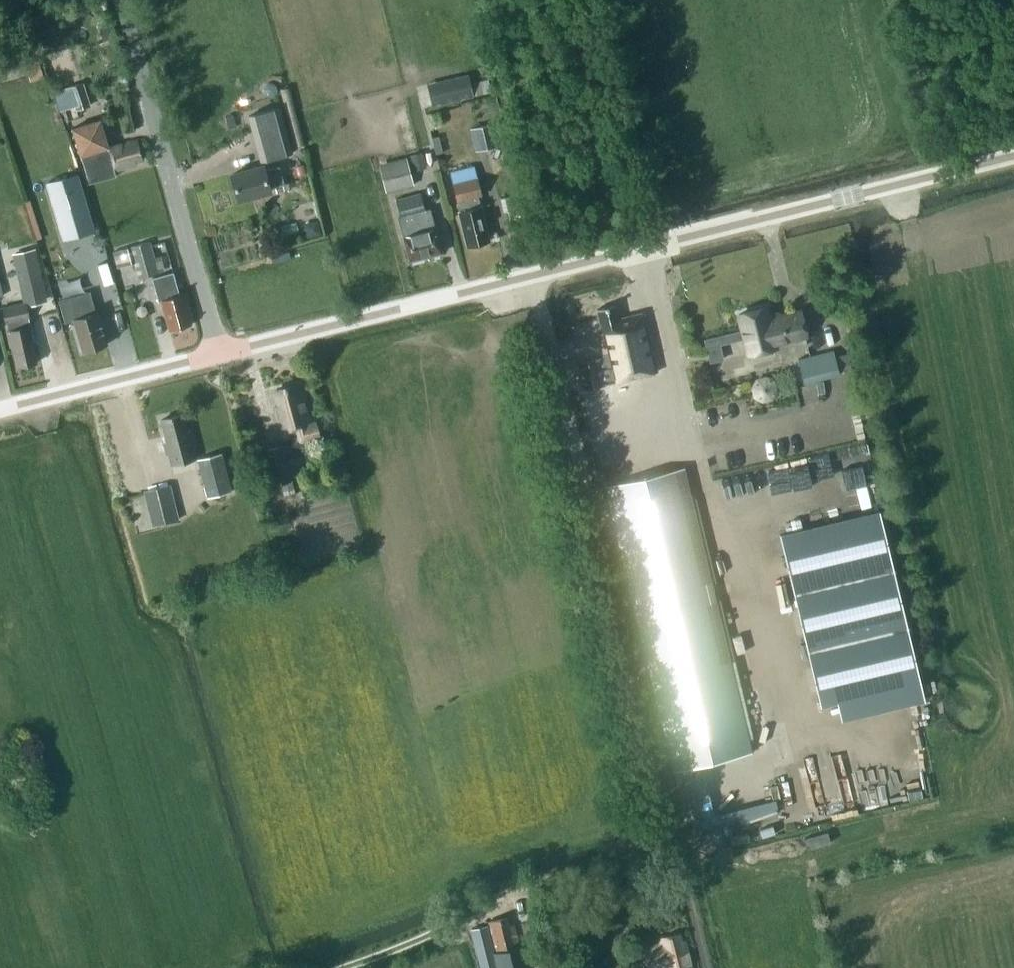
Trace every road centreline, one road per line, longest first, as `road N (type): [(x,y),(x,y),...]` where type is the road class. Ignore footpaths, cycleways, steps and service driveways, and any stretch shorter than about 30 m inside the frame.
road 1 (unclassified): [(221,354),(1013,158)]
road 2 (unclassified): [(221,354),(122,0)]
road 3 (track): [(487,0),(558,274)]
road 4 (unclassified): [(0,414),(221,354)]

